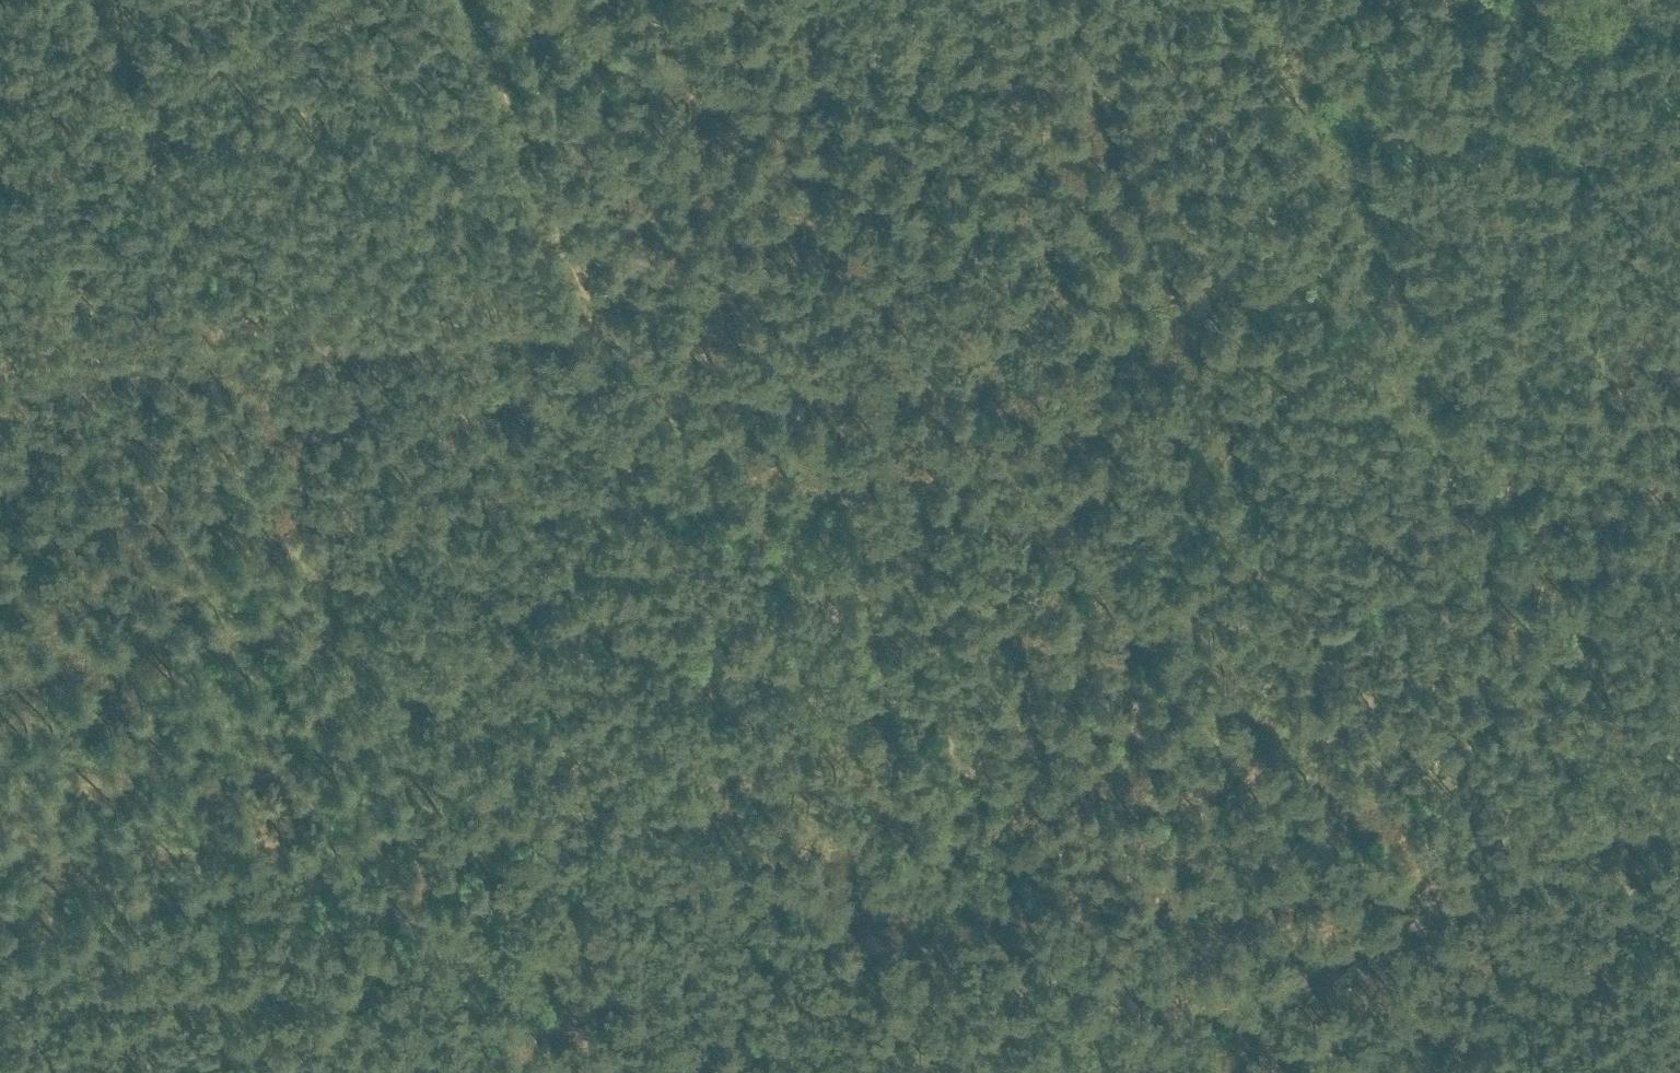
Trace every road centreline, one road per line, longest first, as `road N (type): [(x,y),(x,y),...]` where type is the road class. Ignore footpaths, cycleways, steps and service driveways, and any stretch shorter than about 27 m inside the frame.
road 1 (track): [(0,383),(349,350),(595,314),(654,381),(738,506),(798,574),(870,634),(941,723),(1034,922),(1120,1072)]
road 2 (track): [(1138,1072),(1446,912),(1679,819)]
road 3 (track): [(595,314),(550,192),(462,0)]

